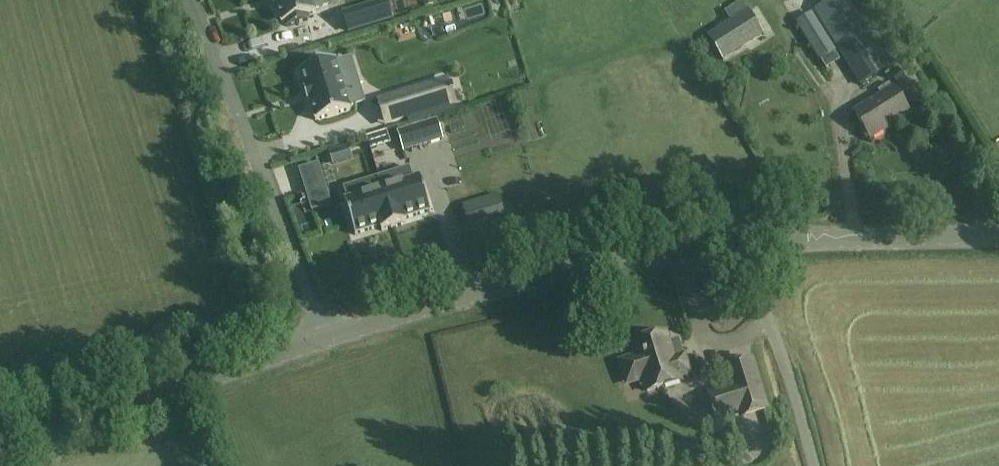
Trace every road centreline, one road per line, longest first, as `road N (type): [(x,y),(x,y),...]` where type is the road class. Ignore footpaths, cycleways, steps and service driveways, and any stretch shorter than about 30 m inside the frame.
road 1 (unclassified): [(329,338),(534,278),(744,242)]
road 2 (unclassified): [(329,338),(187,0)]
road 3 (unclassified): [(0,439),(329,338)]
road 4 (unclassified): [(744,242),(998,235)]
road 5 (unclassified): [(815,465),(744,242)]

